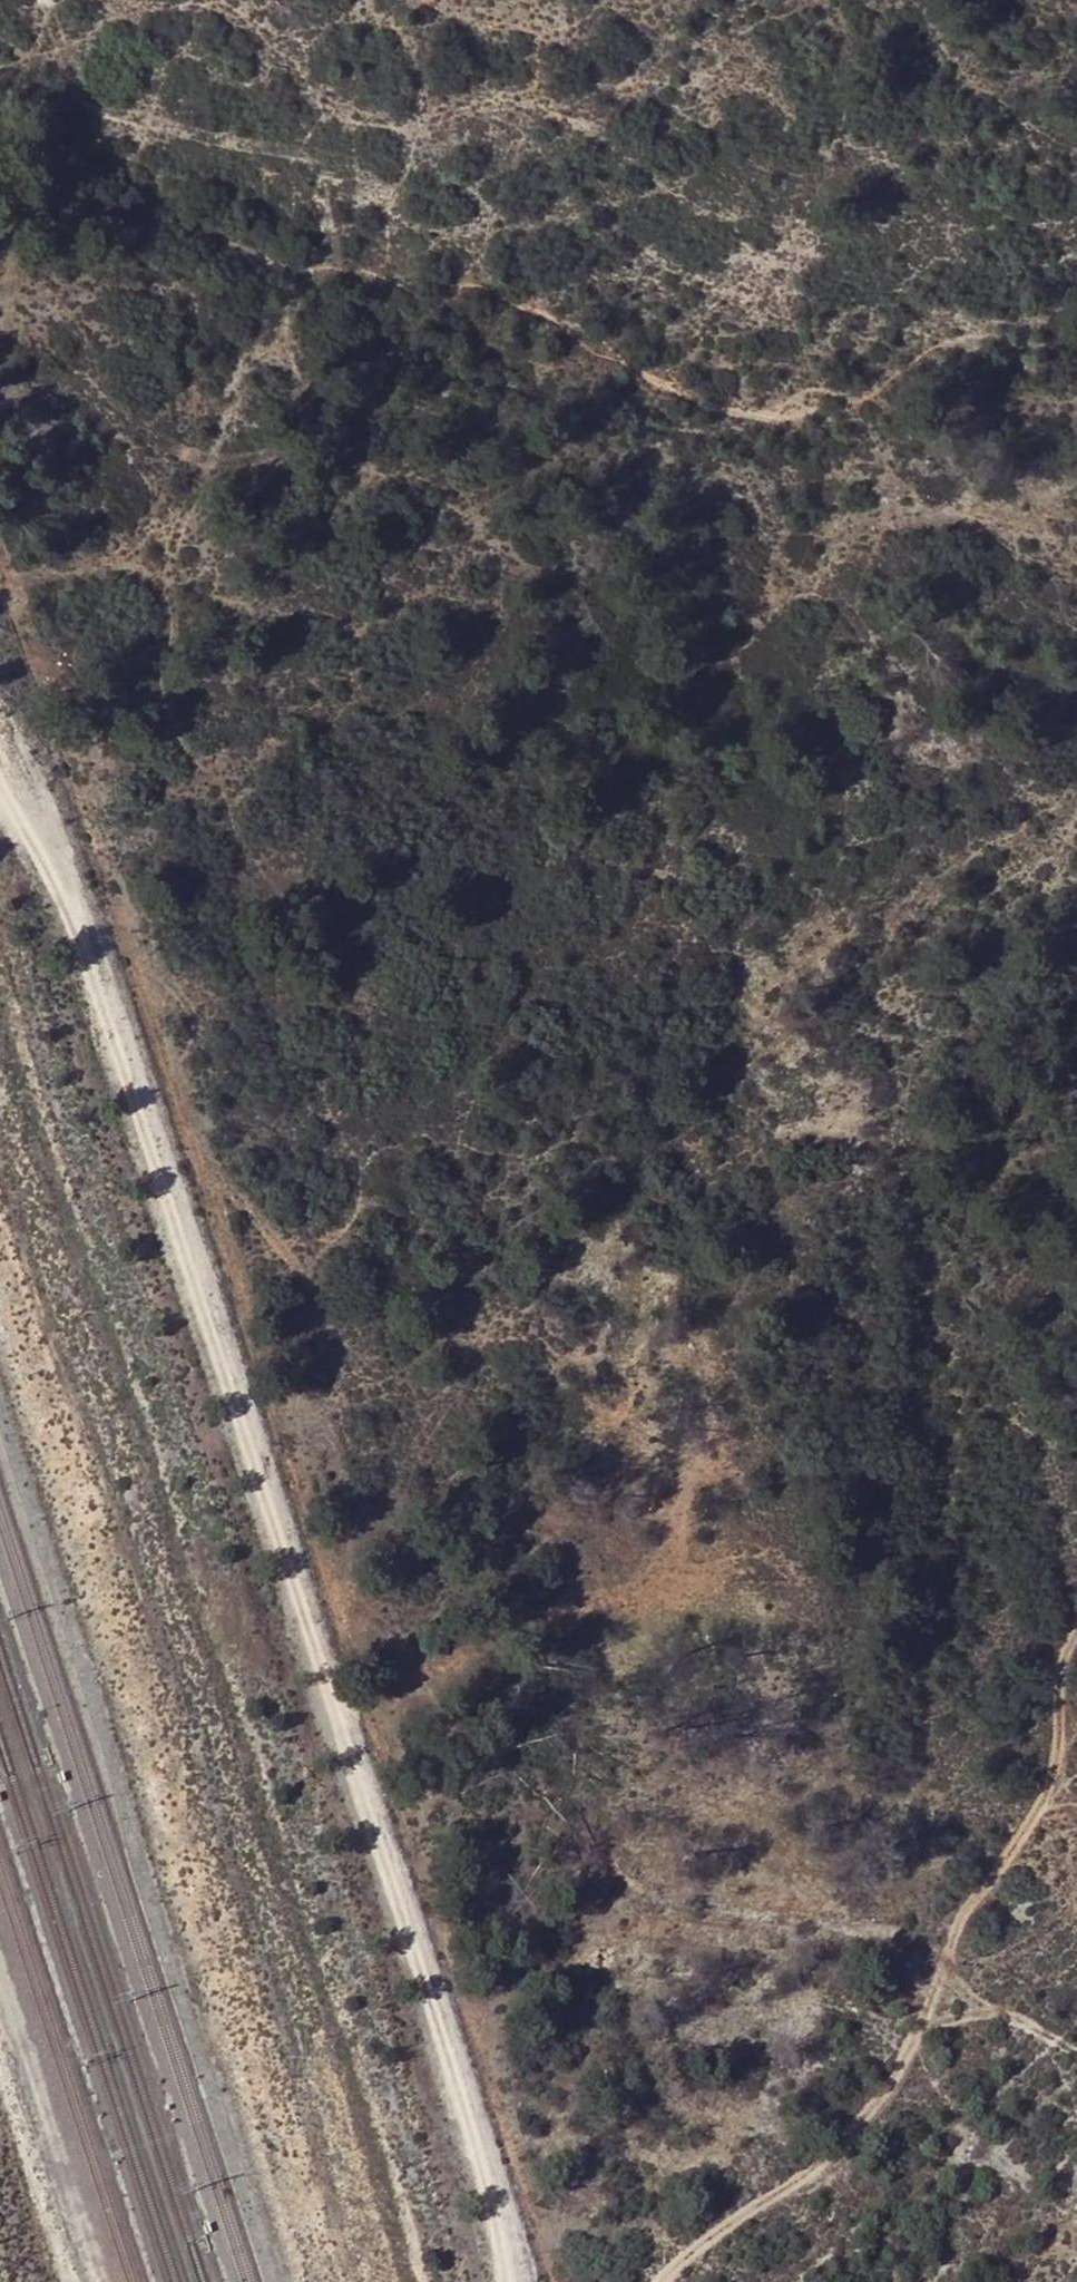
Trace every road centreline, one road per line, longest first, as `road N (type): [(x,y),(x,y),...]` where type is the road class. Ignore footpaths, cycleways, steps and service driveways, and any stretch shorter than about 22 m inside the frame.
road 1 (track): [(640,2281),(669,2241),(849,2124),(930,2031),(970,2022),(1029,2025),(1076,2055)]
road 2 (track): [(930,2031),(962,1889),(1027,1821),(1037,1773),(1032,1673),(1076,1566)]

